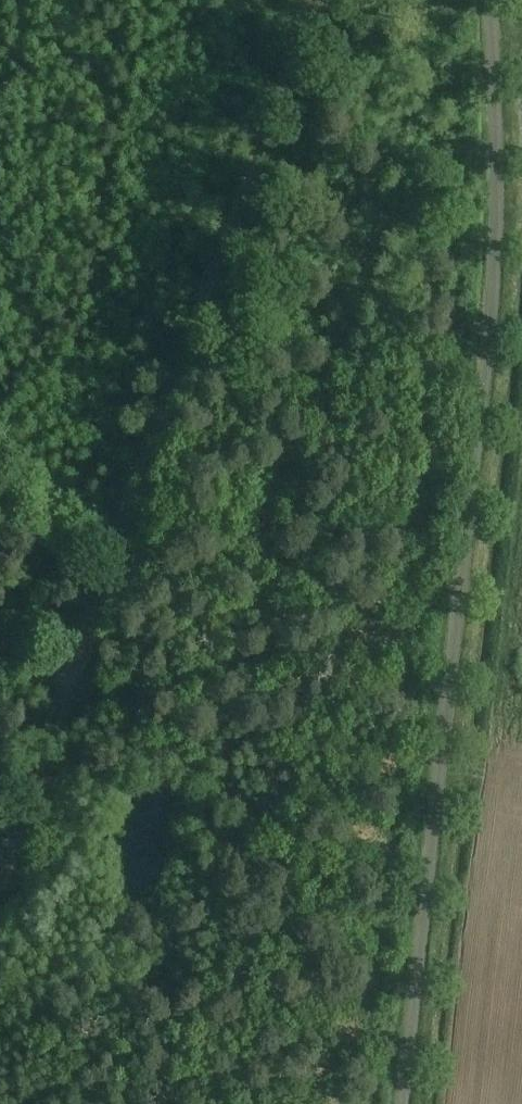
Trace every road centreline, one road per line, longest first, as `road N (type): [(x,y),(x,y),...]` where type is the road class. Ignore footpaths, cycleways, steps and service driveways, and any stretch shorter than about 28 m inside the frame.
road 1 (unclassified): [(396,1103),(510,175),(504,0)]
road 2 (track): [(325,3),(0,873)]

